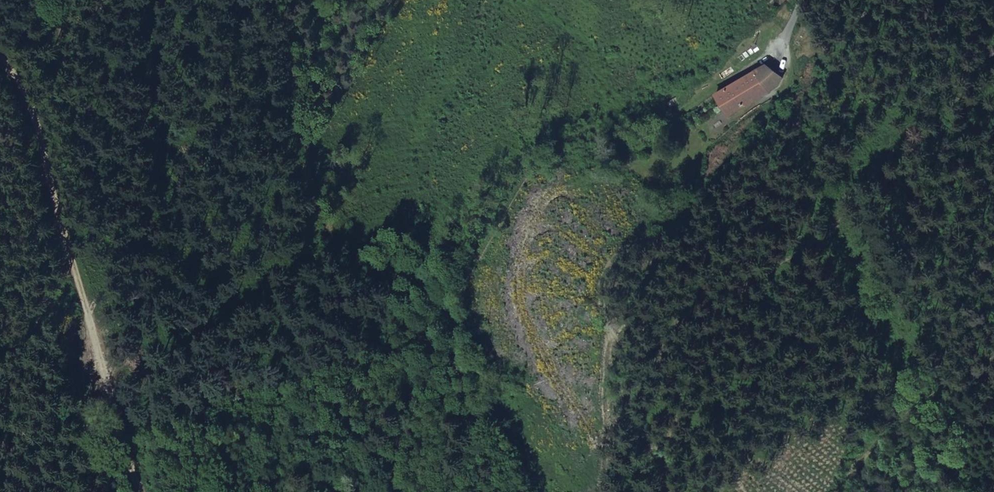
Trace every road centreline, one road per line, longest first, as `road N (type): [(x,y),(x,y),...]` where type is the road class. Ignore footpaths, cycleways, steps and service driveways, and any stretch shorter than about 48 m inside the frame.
road 1 (track): [(677,491),(606,301),(608,247),(726,168),(790,85),(772,54)]
road 2 (track): [(147,491),(63,170),(20,69),(0,59)]

